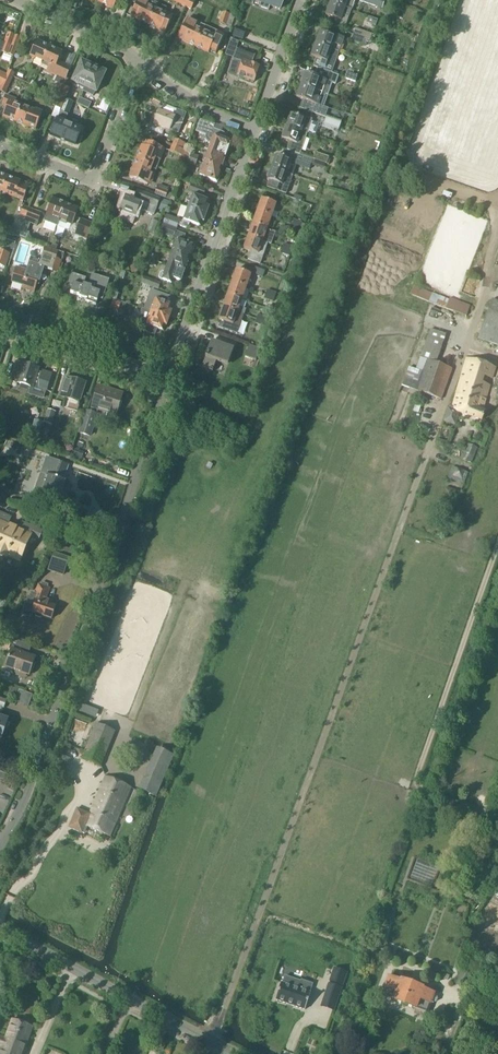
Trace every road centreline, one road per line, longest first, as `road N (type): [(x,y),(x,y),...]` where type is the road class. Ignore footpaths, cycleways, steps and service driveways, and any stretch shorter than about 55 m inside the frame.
road 1 (residential): [(0,844),(28,791),(165,382)]
road 2 (residential): [(165,382),(254,129)]
road 3 (tertiary): [(234,1053),(0,929)]
road 4 (residential): [(0,144),(91,176),(140,64)]
road 5 (residential): [(165,382),(0,330)]
road 6 (residential): [(140,64),(15,0)]
road 7 (residential): [(254,129),(301,0)]
road 8 (residential): [(254,129),(212,113),(140,64)]

